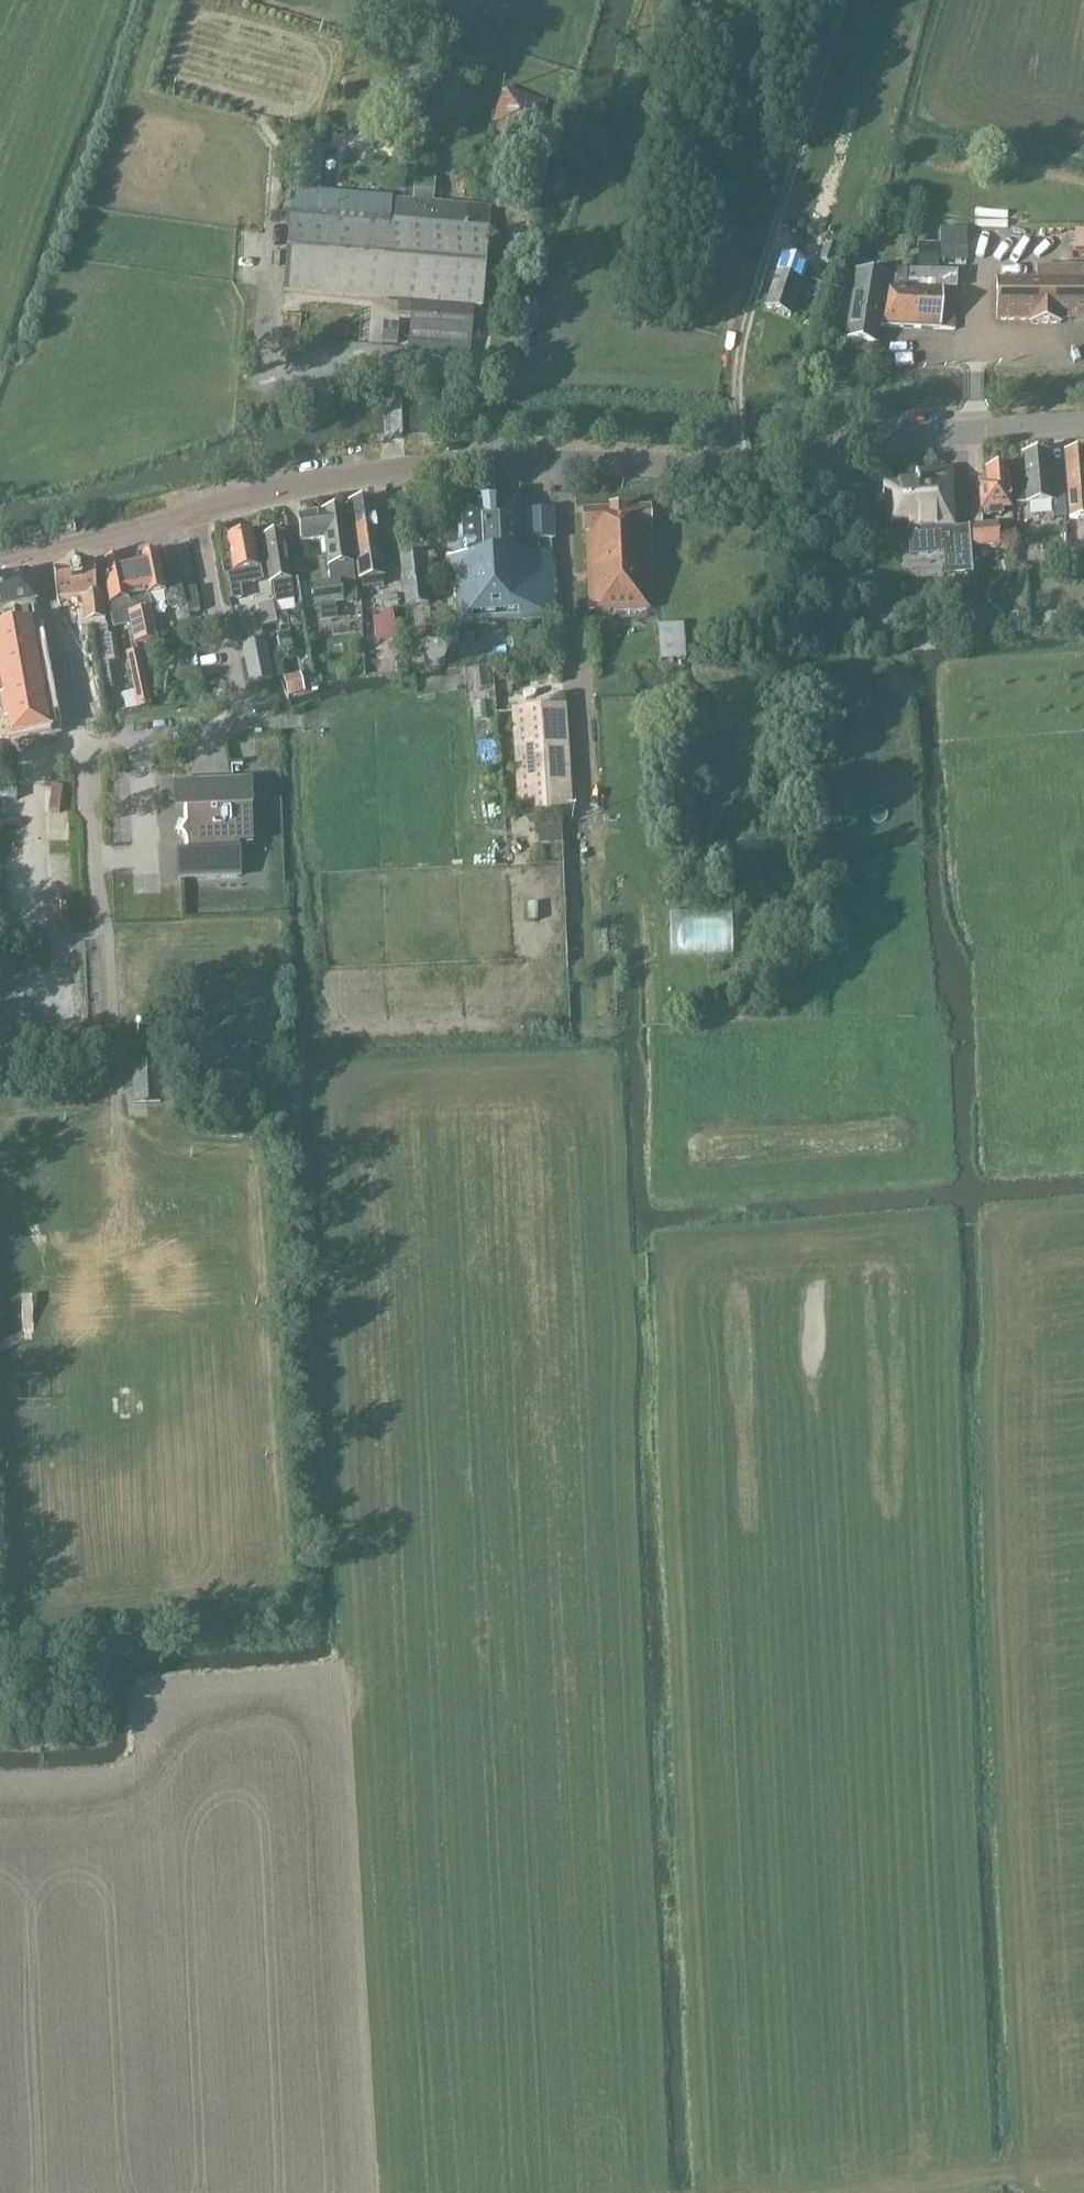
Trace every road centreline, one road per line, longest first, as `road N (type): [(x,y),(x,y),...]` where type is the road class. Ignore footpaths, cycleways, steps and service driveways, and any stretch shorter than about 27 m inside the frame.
road 1 (tertiary): [(195,515),(446,465),(738,466),(805,454)]
road 2 (residential): [(80,748),(238,724),(195,515)]
road 3 (residential): [(80,748),(107,948),(116,1091)]
road 4 (tertiary): [(1083,418),(805,454)]
road 5 (residential): [(38,554),(80,748)]
road 6 (tertiary): [(38,554),(195,515)]

